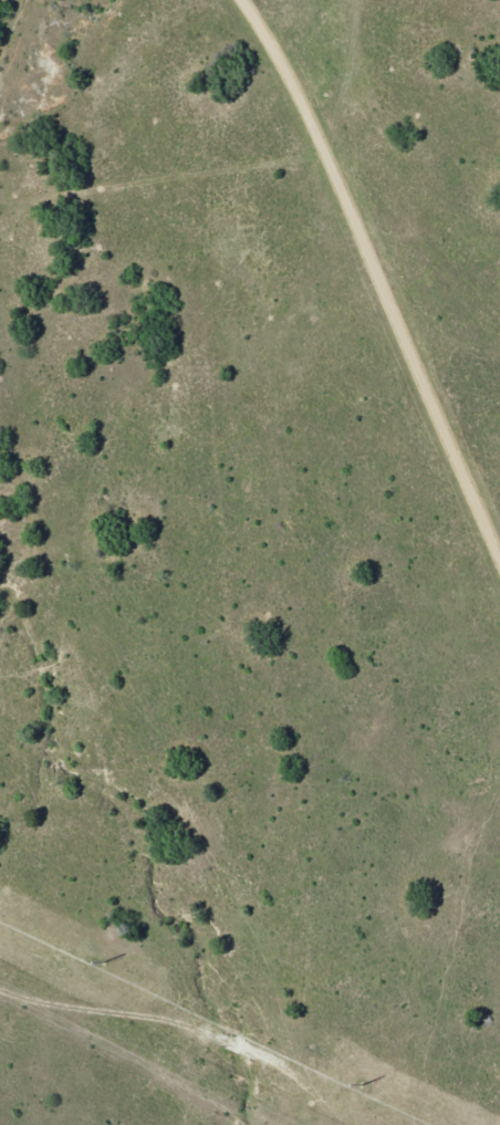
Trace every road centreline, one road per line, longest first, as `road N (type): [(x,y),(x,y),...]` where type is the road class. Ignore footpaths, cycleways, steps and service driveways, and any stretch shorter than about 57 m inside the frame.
road 1 (residential): [(499,543),(333,155),(249,0)]

